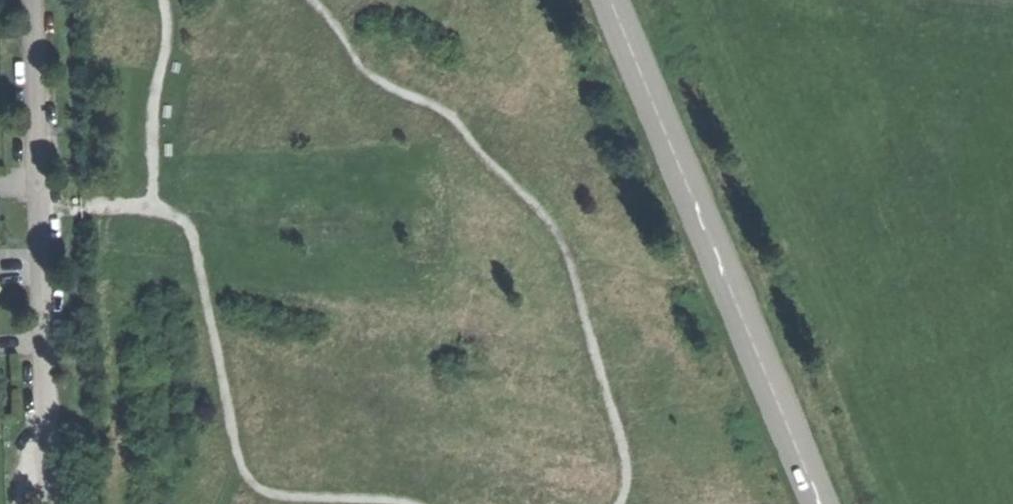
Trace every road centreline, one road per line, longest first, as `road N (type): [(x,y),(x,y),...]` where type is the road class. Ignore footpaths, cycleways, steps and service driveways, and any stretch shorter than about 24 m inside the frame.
road 1 (tertiary): [(614,0),(820,503)]
road 2 (unclassified): [(34,0),(53,503)]

